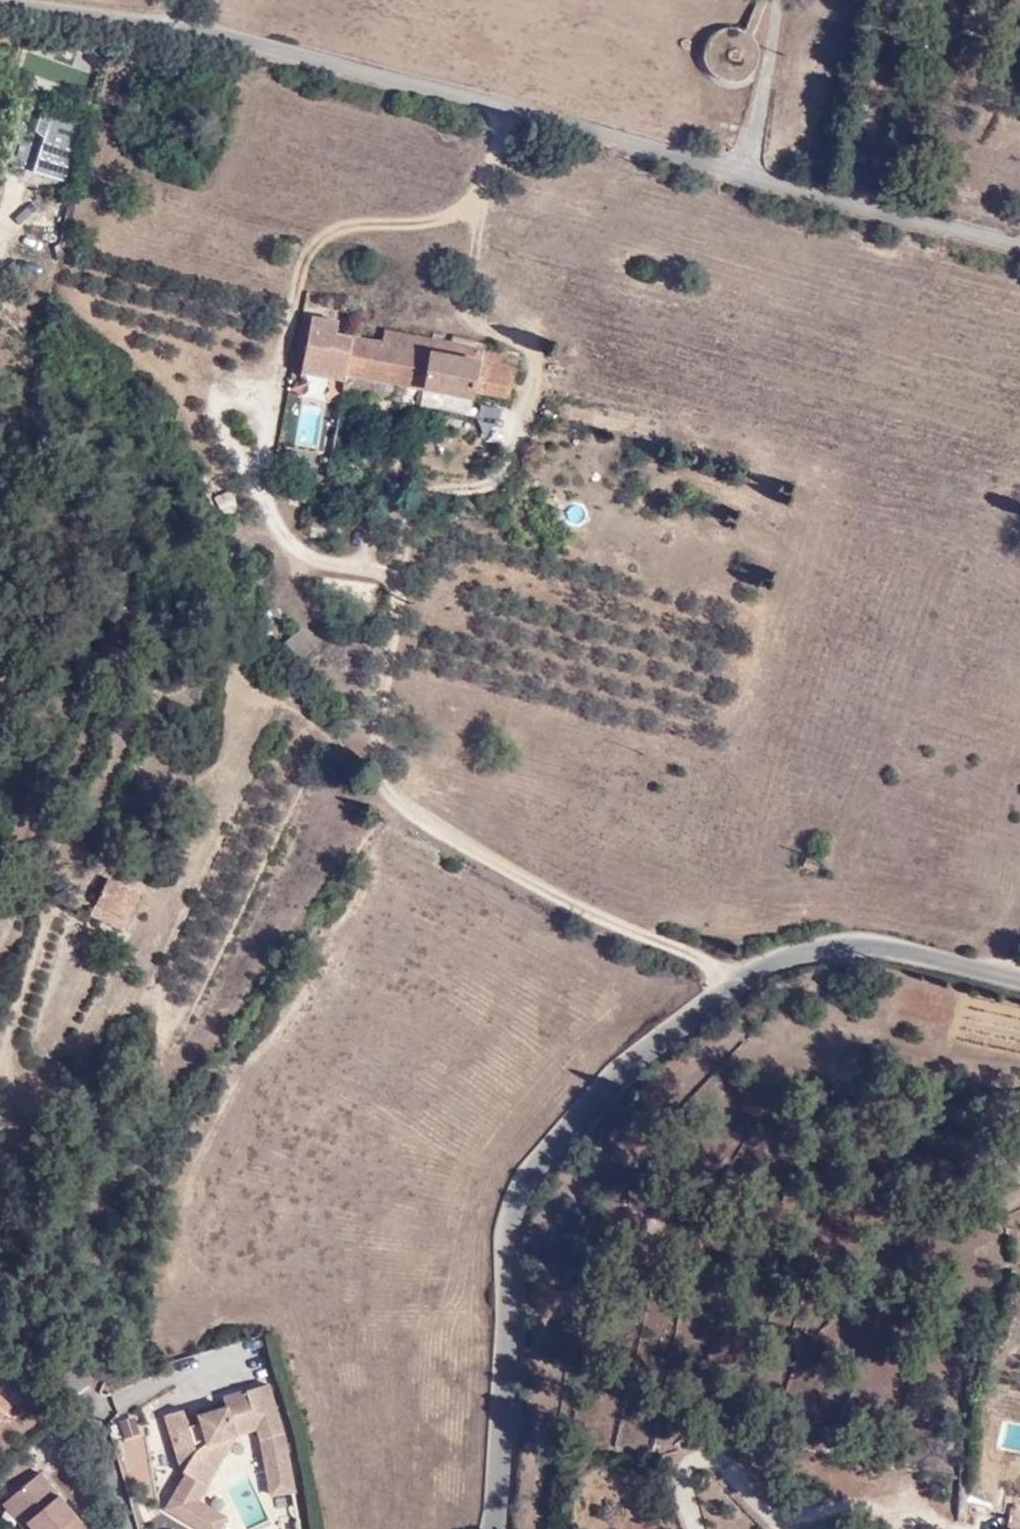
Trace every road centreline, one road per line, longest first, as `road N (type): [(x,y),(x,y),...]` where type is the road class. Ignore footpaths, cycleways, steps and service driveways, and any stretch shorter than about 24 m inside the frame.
road 1 (unclassified): [(0,7),(240,43),(1019,248)]
road 2 (tertiary): [(493,1528),(513,1202),(614,1069),(744,974),(815,945),(862,942),(1019,978)]

